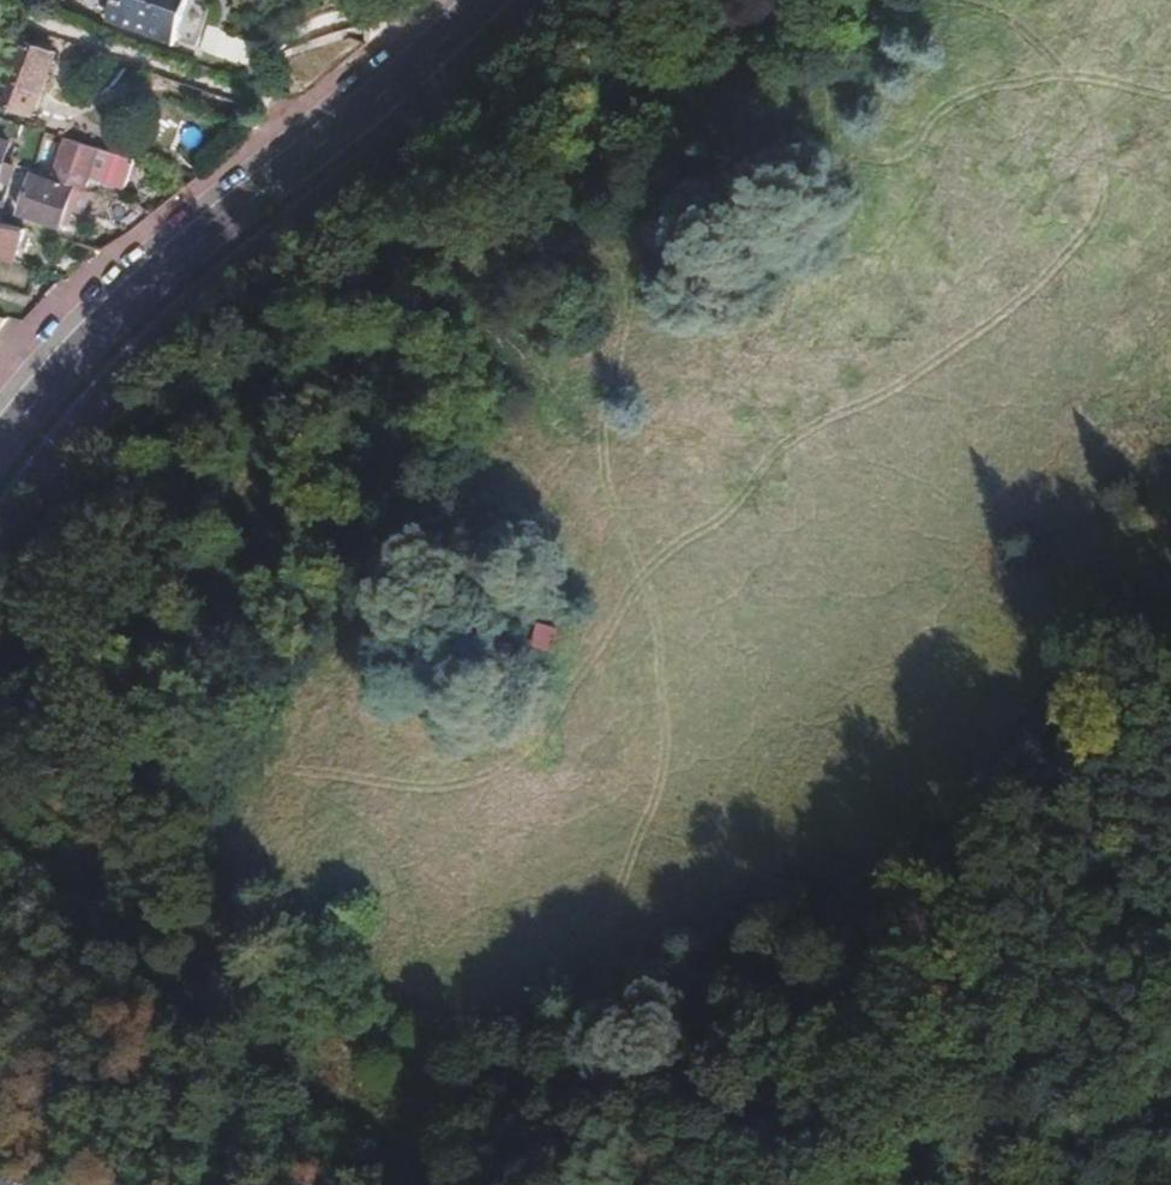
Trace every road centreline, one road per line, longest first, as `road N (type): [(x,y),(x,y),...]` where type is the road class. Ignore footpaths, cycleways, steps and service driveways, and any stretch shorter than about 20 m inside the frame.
road 1 (secondary): [(0,519),(138,351),(502,42),(538,0)]
road 2 (secondary): [(480,0),(110,316),(0,450)]

